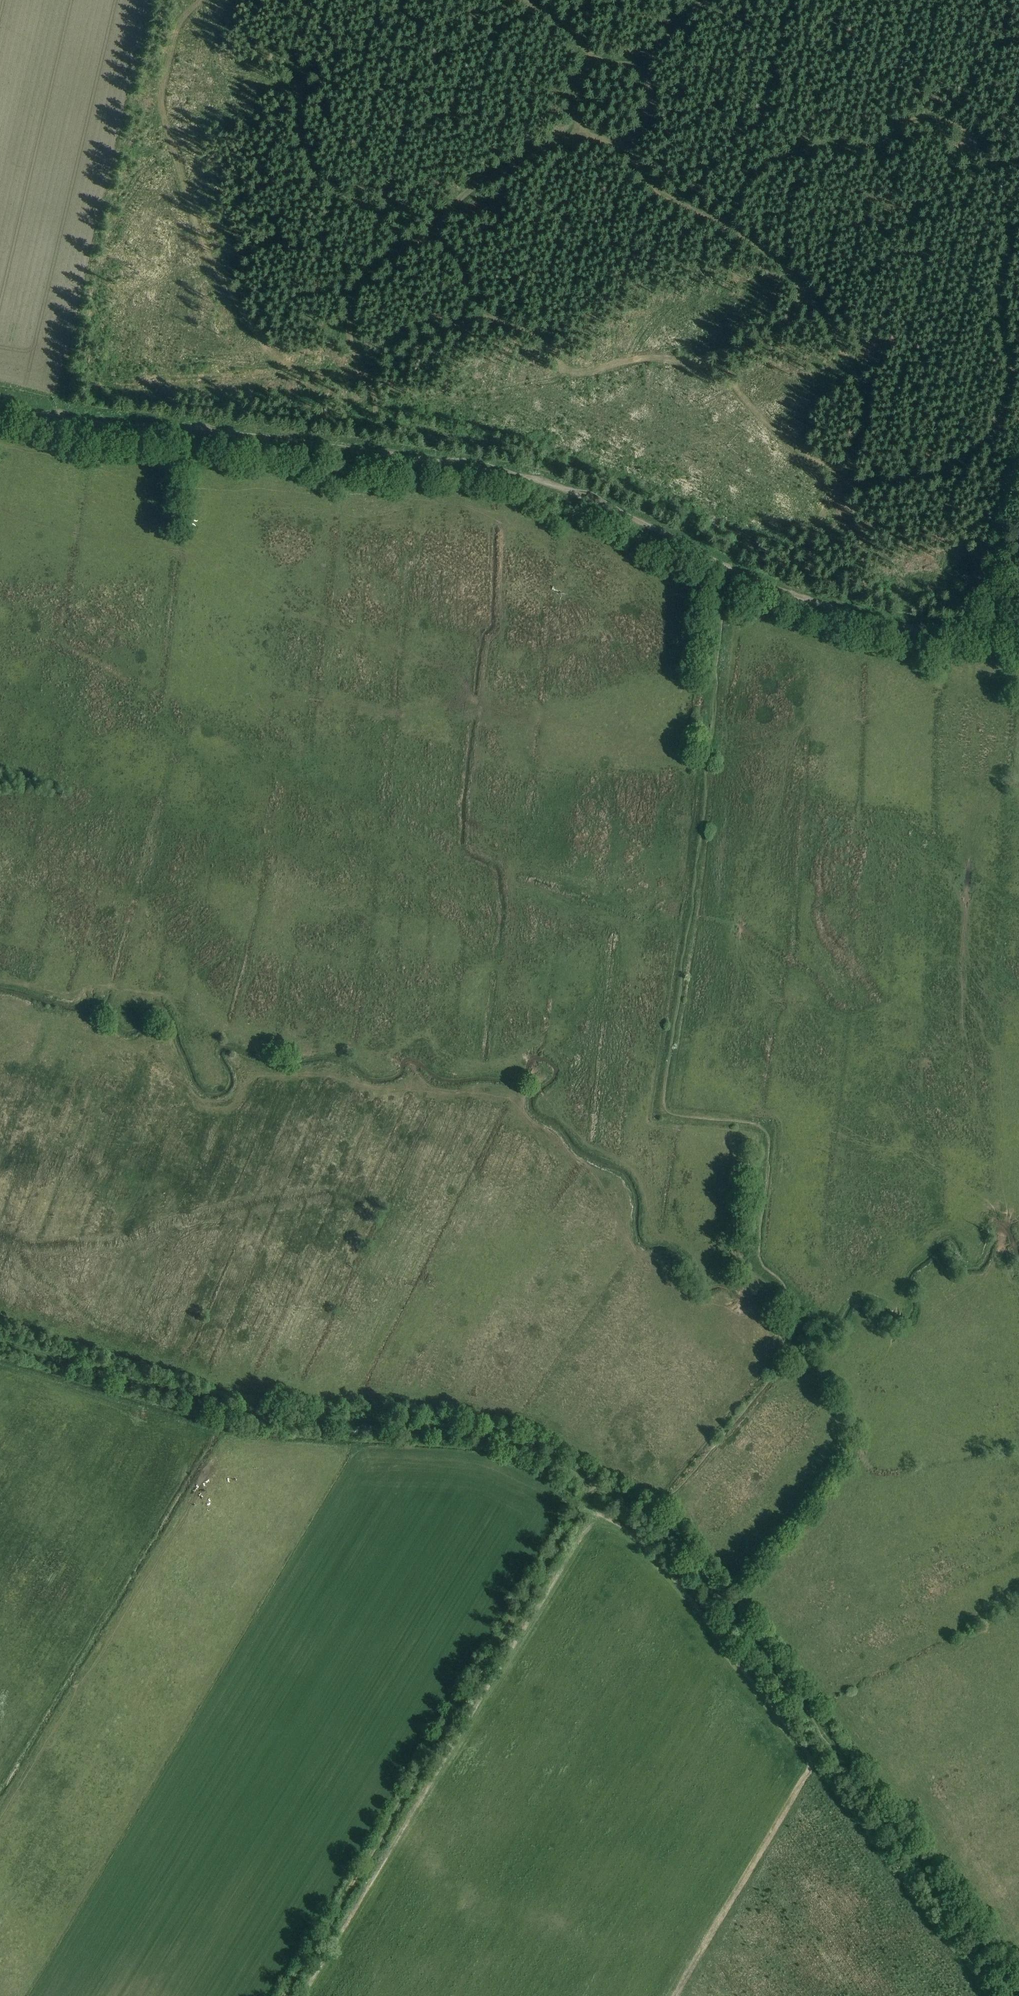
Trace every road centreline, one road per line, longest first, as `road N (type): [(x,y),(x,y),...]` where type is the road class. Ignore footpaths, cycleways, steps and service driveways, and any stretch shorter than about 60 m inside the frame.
road 1 (track): [(0,409),(436,463),(546,485),(740,574)]
road 2 (track): [(649,1514),(521,1443),(482,1431),(248,1413),(0,1342)]
road 3 (track): [(1018,1993),(685,1549),(649,1514)]
road 4 (track): [(597,1485),(283,1995)]
road 5 (track): [(740,574),(894,627),(1018,619)]

